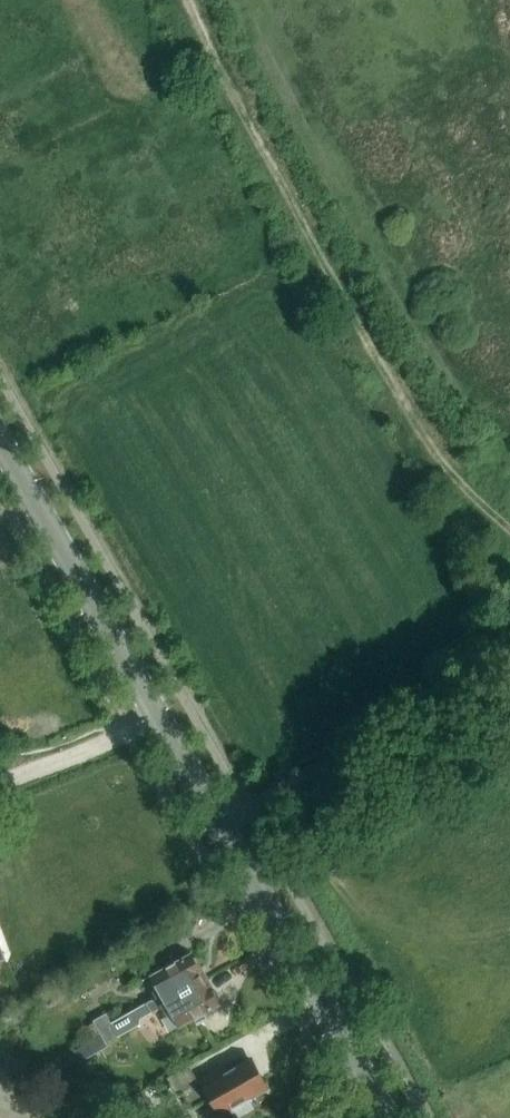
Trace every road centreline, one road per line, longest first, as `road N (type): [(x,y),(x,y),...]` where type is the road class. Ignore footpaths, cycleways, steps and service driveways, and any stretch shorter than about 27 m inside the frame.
road 1 (secondary): [(388,1117),(0,441)]
road 2 (track): [(509,531),(441,462),(250,123),(191,0)]
road 3 (track): [(218,822),(509,659)]
road 4 (track): [(158,715),(0,785)]

